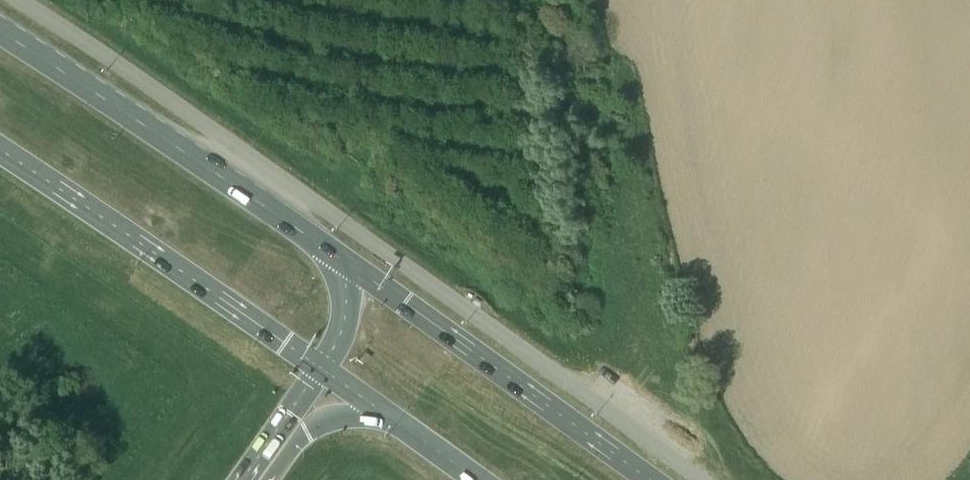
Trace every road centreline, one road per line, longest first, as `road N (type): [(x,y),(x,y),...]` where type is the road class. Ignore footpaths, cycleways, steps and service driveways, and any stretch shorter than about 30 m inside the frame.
road 1 (unclassified): [(695,479),(13,0)]
road 2 (primary): [(337,254),(0,32)]
road 3 (primary): [(650,479),(337,254)]
road 4 (primary): [(0,151),(319,367)]
road 5 (primary): [(243,479),(305,430),(362,415),(396,422)]
road 6 (primary): [(241,479),(319,367)]
road 7 (primary): [(319,367),(341,330),(337,254)]

